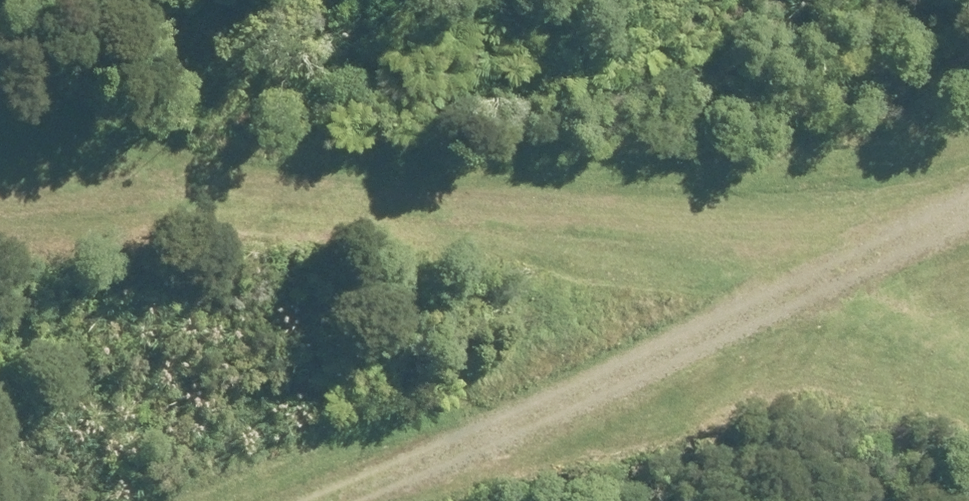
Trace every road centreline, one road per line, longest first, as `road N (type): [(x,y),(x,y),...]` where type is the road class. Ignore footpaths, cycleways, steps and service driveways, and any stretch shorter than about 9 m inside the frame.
road 1 (track): [(0,190),(311,165),(685,228),(874,269)]
road 2 (track): [(968,213),(917,249),(367,500)]
road 3 (track): [(118,181),(0,114)]

